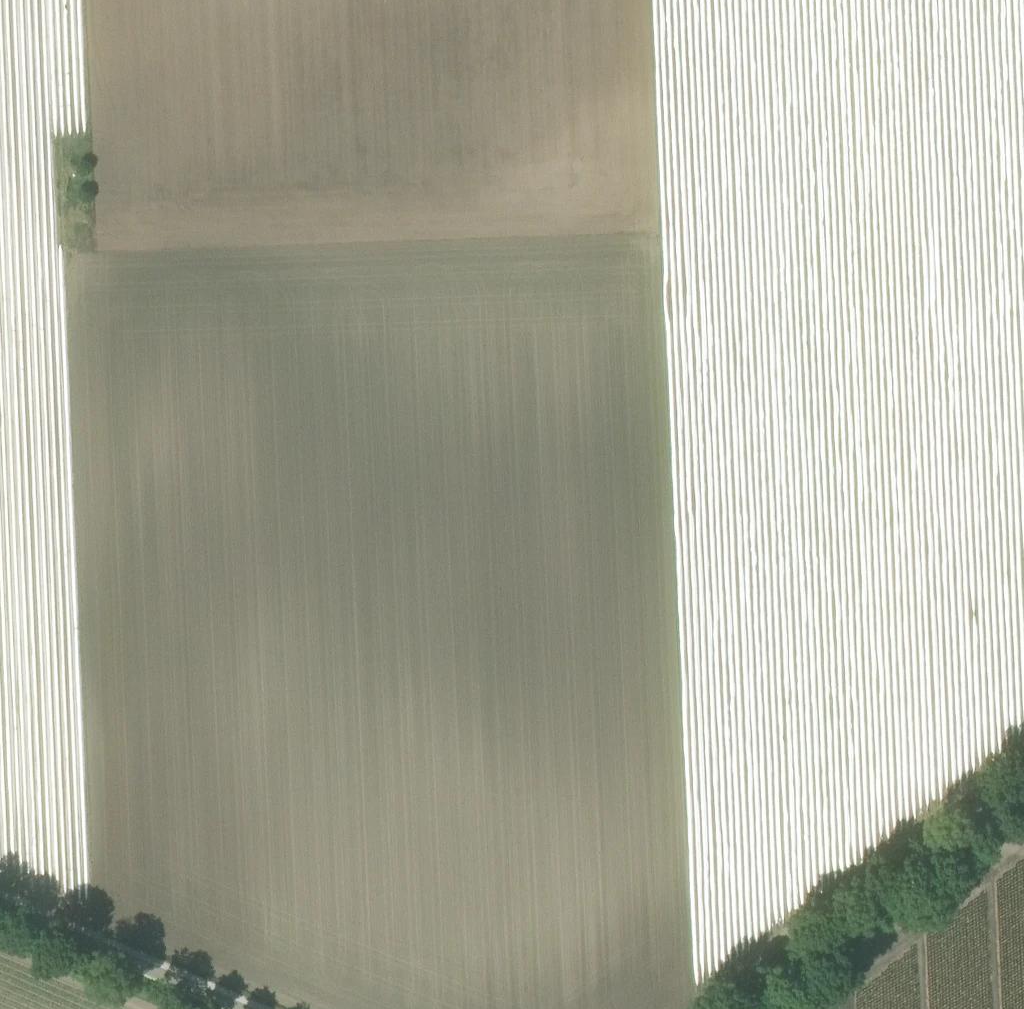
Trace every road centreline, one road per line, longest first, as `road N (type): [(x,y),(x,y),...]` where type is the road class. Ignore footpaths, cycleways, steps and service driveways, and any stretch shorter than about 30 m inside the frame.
road 1 (tertiary): [(742,1008),(1023,784)]
road 2 (unclassified): [(238,1008),(0,906)]

